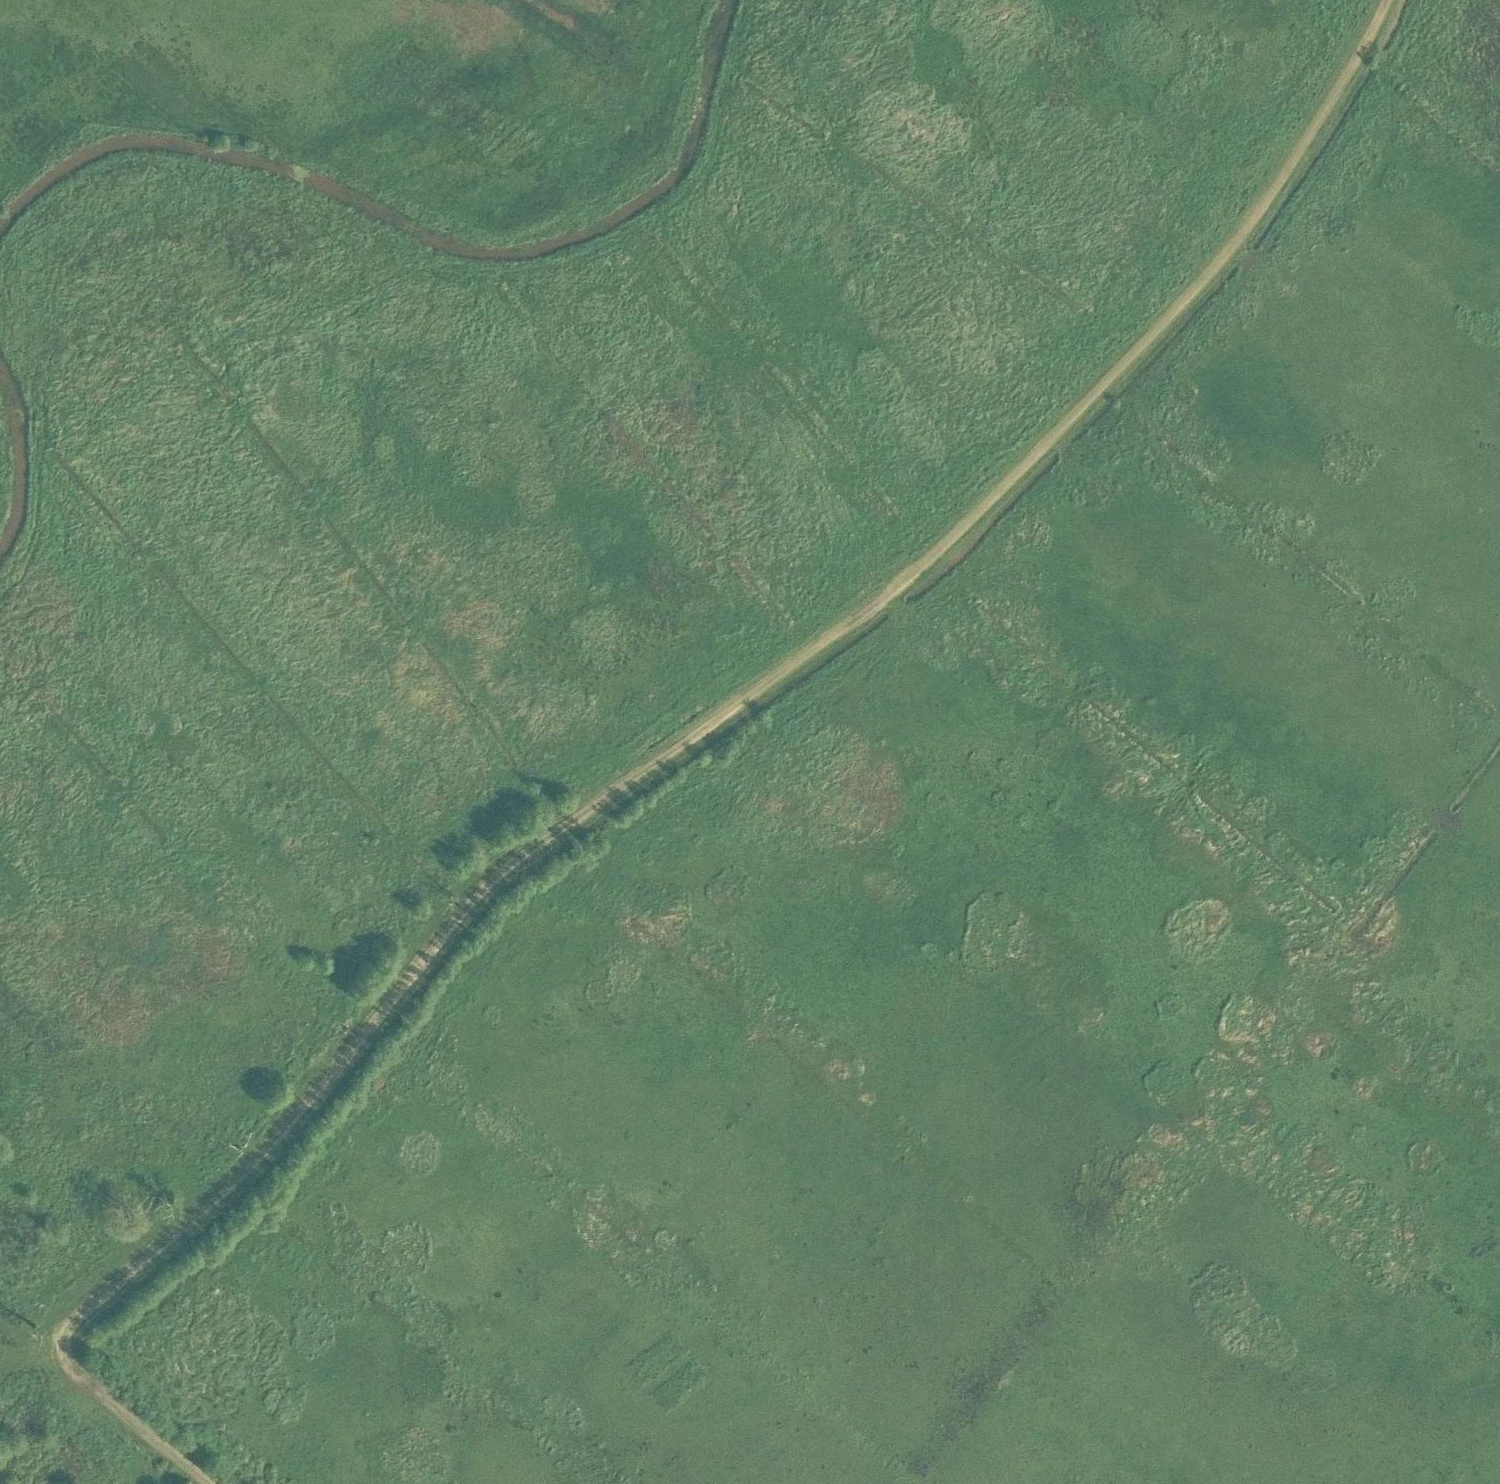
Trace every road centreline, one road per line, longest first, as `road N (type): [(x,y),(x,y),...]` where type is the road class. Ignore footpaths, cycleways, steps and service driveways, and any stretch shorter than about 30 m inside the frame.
road 1 (track): [(205,1483),(78,1375),(66,1360),(65,1327),(255,1158),(466,904),(932,558),(1204,276),(1282,178),(1385,0)]

